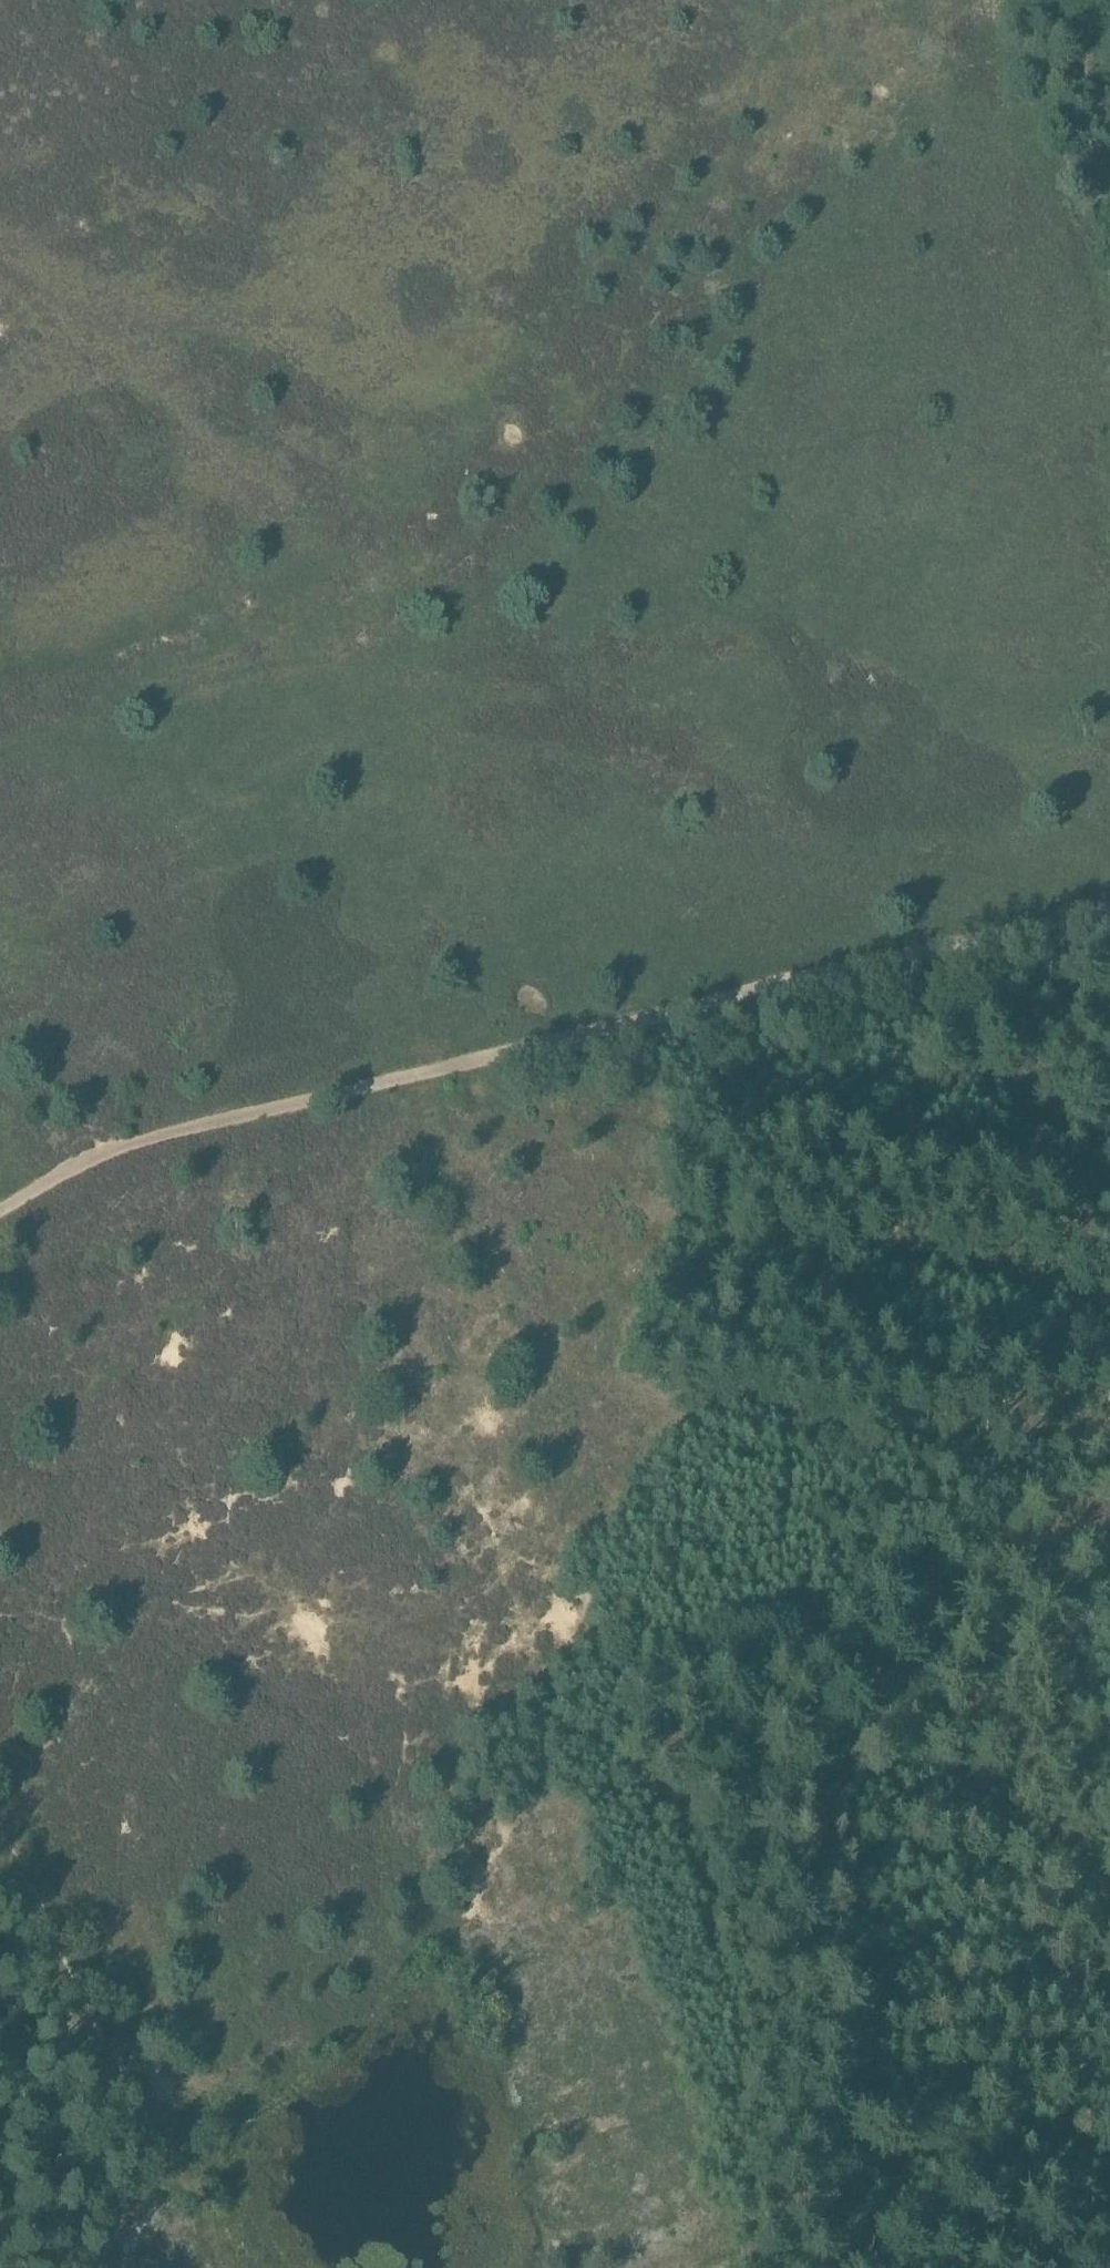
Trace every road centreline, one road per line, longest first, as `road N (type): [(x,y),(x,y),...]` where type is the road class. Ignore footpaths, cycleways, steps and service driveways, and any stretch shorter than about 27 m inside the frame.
road 1 (track): [(1109,904),(215,1121),(114,1148),(0,1208)]

